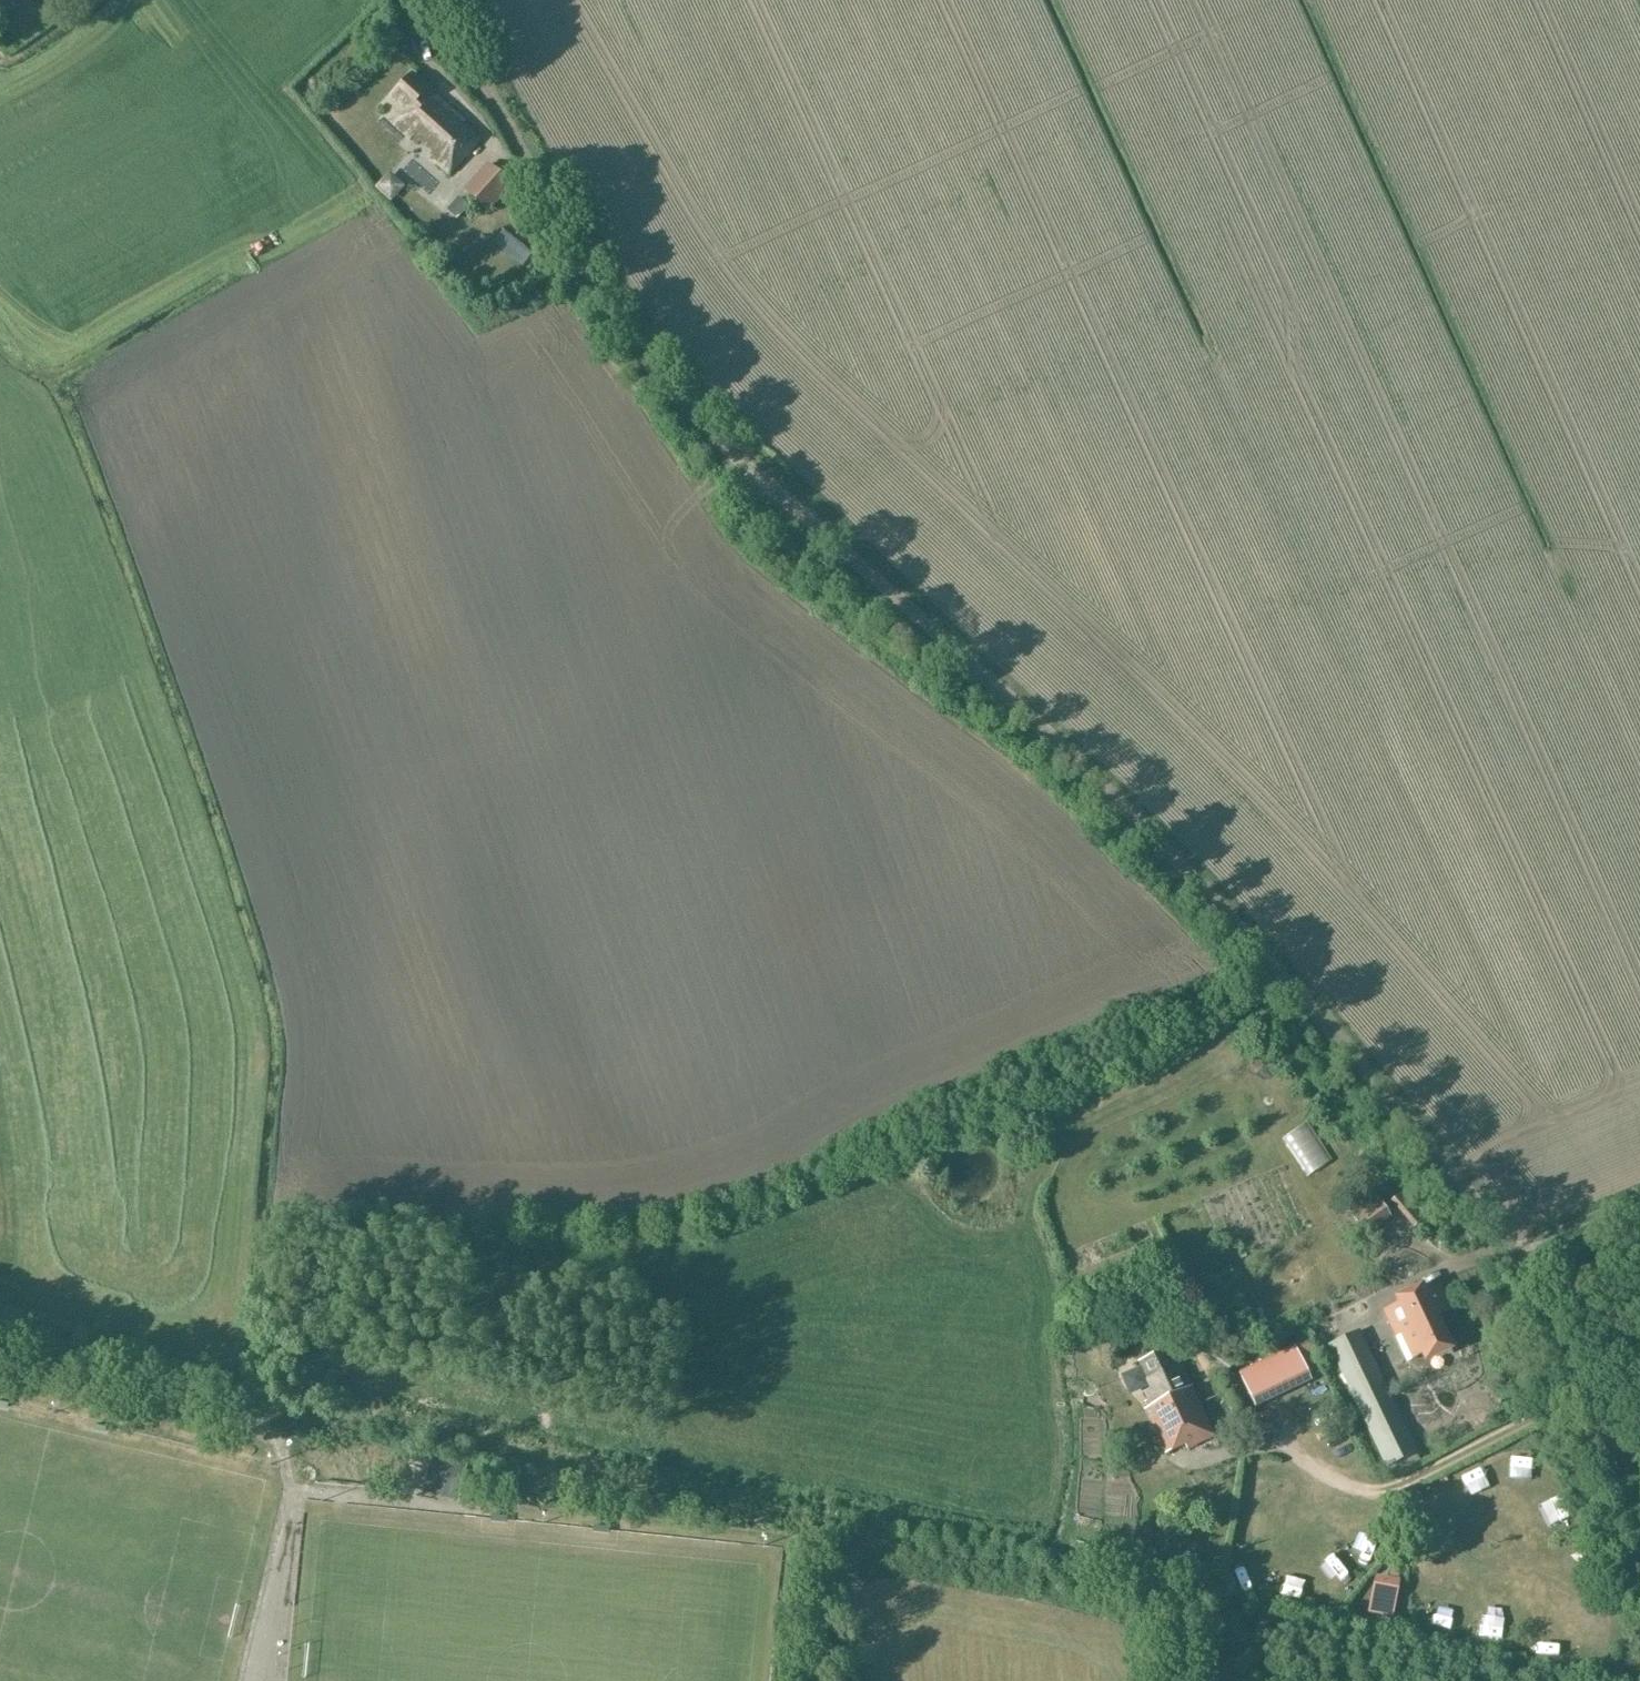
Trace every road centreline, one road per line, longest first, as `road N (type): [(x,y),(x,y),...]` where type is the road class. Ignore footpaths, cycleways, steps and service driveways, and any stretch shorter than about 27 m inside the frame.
road 1 (unclassified): [(1639,1478),(1525,1273),(1455,1174),(1120,803),(684,407),(621,327),(479,81),(409,0)]

